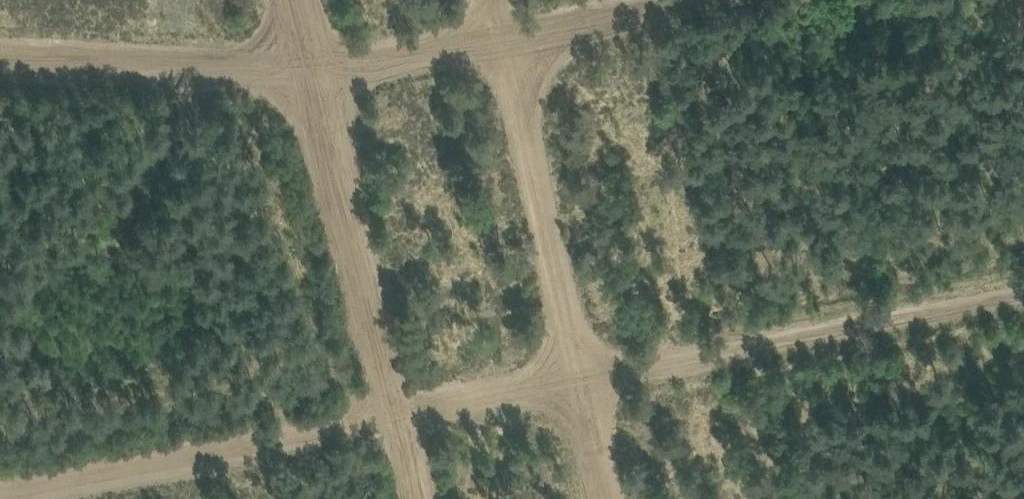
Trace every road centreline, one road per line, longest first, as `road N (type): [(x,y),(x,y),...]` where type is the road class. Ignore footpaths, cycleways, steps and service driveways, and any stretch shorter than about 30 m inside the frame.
road 1 (track): [(0,483),(593,373)]
road 2 (track): [(426,498),(295,0)]
road 3 (track): [(497,0),(623,498)]
road 4 (track): [(0,63),(315,76),(508,44)]

